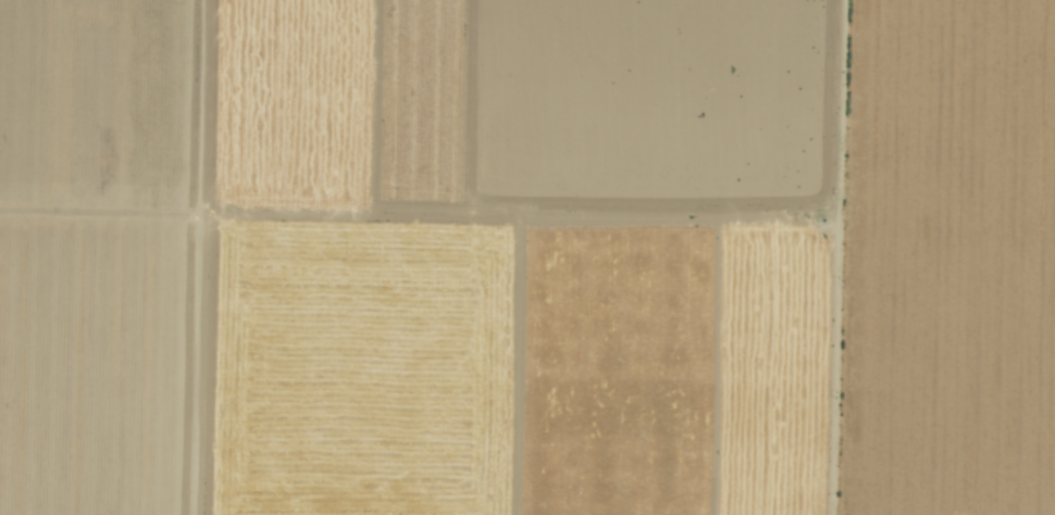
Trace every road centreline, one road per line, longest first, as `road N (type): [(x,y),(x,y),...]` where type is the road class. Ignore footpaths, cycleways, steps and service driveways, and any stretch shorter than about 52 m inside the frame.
road 1 (track): [(200,0),(188,514)]

